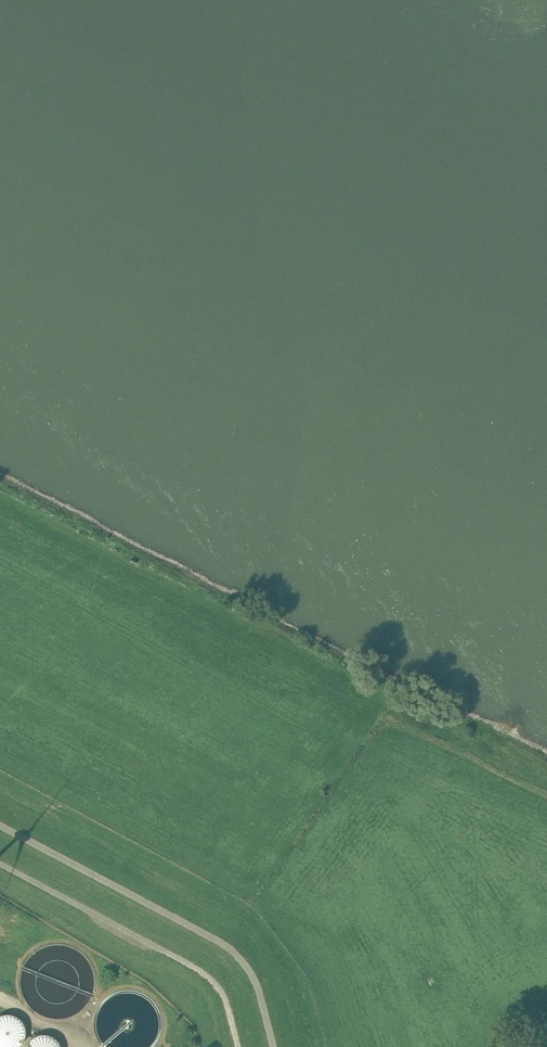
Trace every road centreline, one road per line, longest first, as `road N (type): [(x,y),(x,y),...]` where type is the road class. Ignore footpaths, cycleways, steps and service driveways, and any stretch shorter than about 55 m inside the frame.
road 1 (track): [(239,1046),(230,1001),(204,970),(0,864)]

